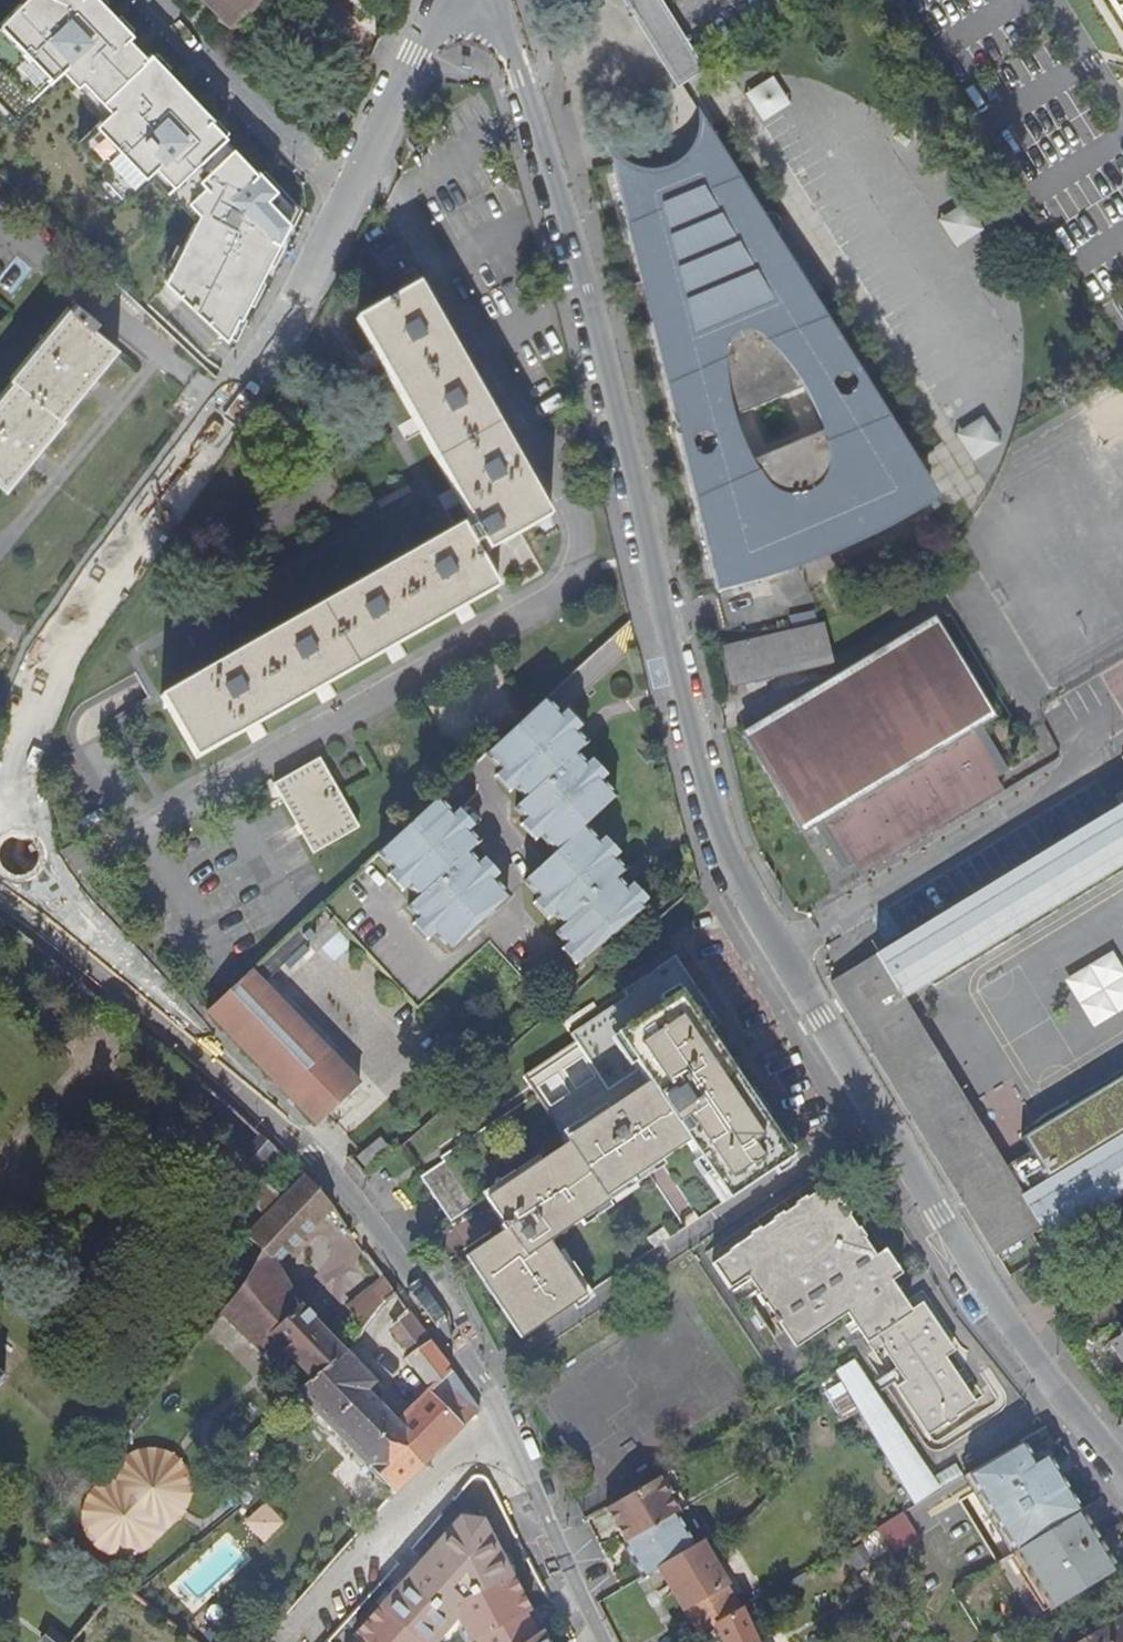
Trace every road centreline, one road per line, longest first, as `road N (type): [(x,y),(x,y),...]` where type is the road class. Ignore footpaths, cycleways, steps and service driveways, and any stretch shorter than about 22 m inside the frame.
road 1 (residential): [(502,0),(590,293),(709,812),(774,957),(877,1124),(993,1310),(1103,1449)]
road 2 (residential): [(603,1641),(479,1384),(342,1194),(27,897),(0,888)]
road 3 (residential): [(8,836),(11,777),(41,687),(317,266),(446,0)]

